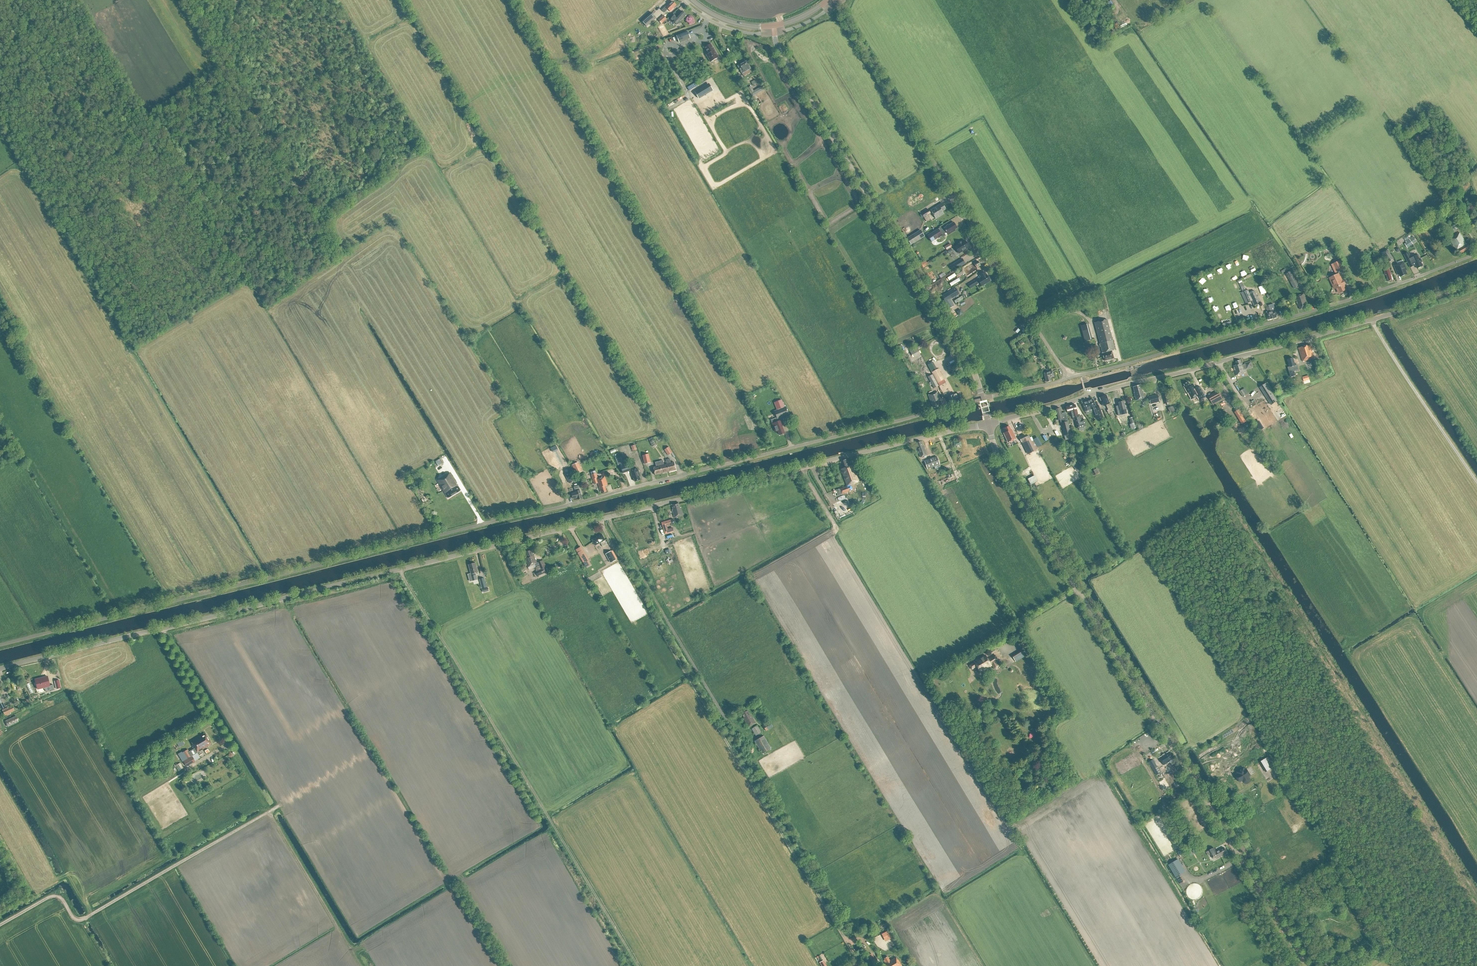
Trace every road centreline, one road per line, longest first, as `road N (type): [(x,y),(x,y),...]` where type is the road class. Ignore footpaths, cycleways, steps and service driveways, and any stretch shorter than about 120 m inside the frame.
road 1 (unclassified): [(0,669),(988,424)]
road 2 (unclassified): [(0,644),(981,398)]
road 3 (tertiary): [(1307,965),(1020,499),(988,424)]
road 4 (unclassified): [(988,424),(1372,320),(1476,283)]
road 5 (unclassified): [(1069,378),(832,0)]
road 6 (tertiary): [(981,398),(967,359),(778,47),(774,25)]
road 7 (unclassified): [(1069,378),(1351,300),(1476,253)]
road 8 (track): [(0,924),(55,895),(81,919),(269,812)]
road 9 (track): [(660,0),(595,48),(491,89),(459,111)]

